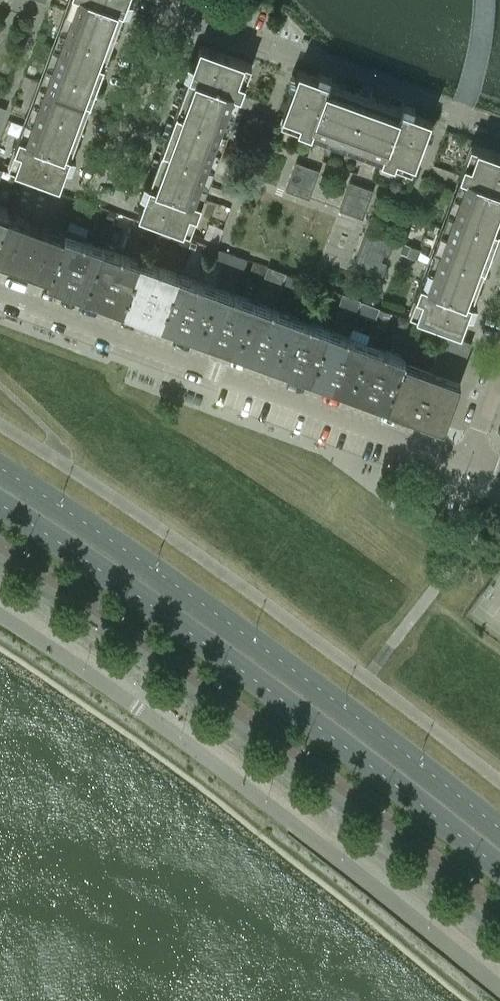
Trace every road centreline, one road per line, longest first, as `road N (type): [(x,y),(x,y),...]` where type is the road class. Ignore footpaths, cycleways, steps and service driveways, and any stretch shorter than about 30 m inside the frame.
road 1 (unclassified): [(0,620),(357,870),(499,985)]
road 2 (primary): [(0,504),(260,682),(499,869)]
road 3 (primary): [(499,830),(218,616),(0,469)]
road 4 (residential): [(467,459),(0,290)]
road 5 (residential): [(499,130),(174,8)]
road 6 (residential): [(174,8),(106,184)]

